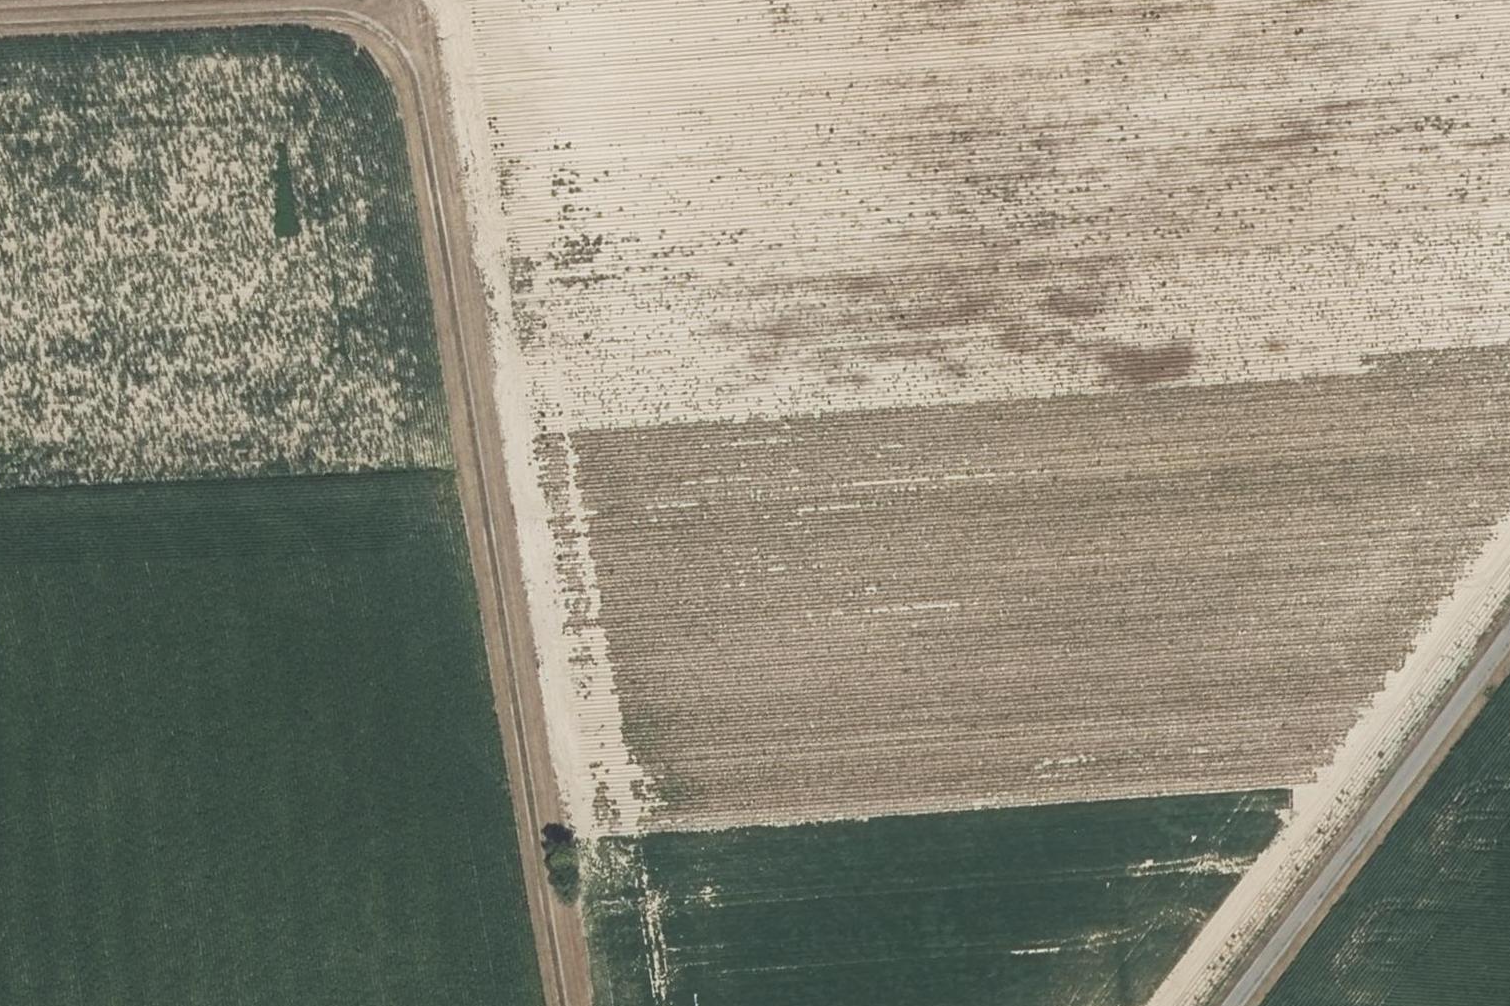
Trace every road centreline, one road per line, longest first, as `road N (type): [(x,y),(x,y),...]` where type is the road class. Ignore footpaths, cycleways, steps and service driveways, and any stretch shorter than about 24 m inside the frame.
road 1 (track): [(0,29),(268,19),(372,25),(414,69),(563,1005)]
road 2 (unclassified): [(1509,629),(1226,1005)]

